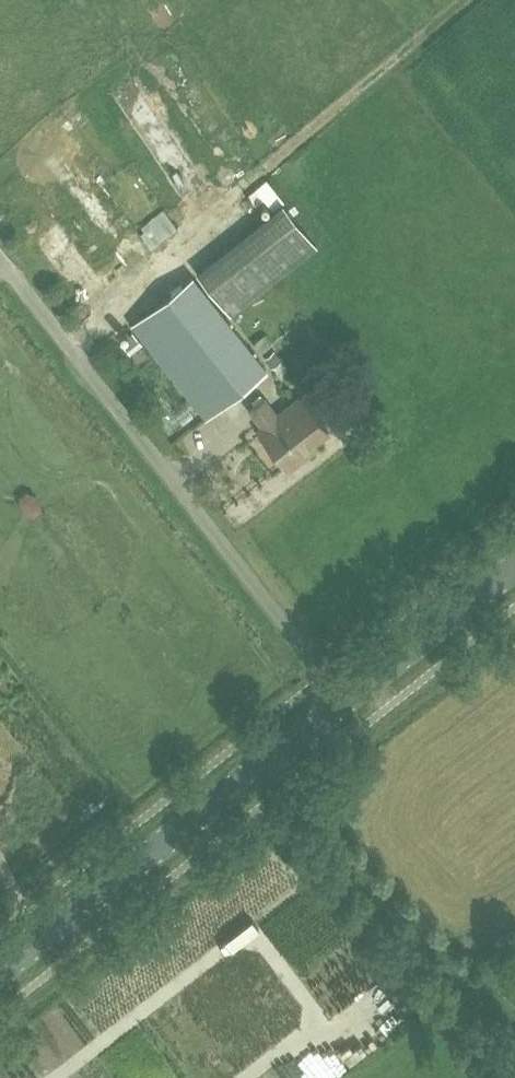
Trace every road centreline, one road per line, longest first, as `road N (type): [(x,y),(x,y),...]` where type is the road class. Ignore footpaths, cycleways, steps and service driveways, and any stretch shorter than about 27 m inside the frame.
road 1 (tertiary): [(0,972),(514,568)]

